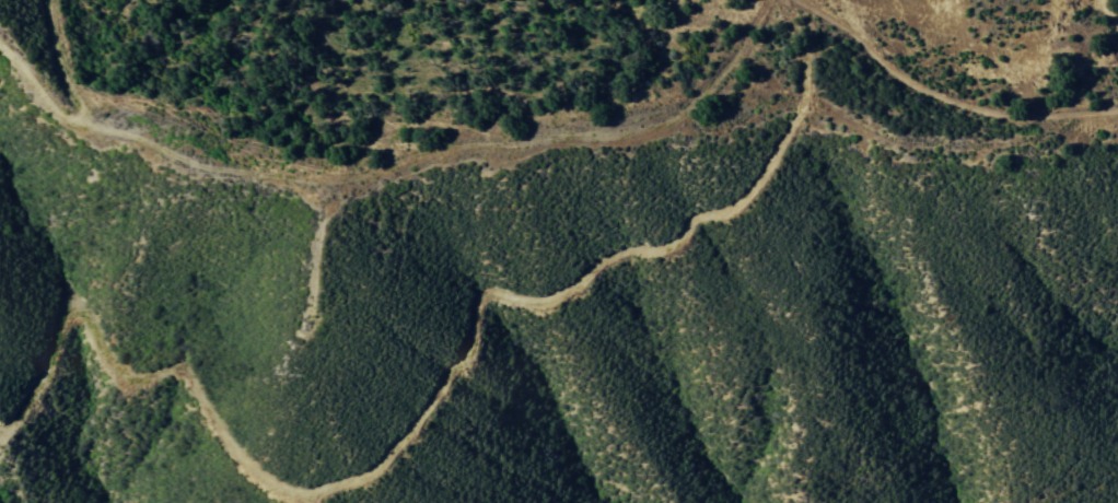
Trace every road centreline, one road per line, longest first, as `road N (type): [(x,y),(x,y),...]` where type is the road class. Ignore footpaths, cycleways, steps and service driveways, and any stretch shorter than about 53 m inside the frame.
road 1 (track): [(1117,161),(986,185),(824,151),(674,174),(558,156),(385,202),(206,208),(43,103),(0,62)]
road 2 (track): [(0,438),(15,434),(56,376),(148,394),(241,469),(362,452),(674,174)]
road 3 (track): [(824,151),(812,92),(737,11),(708,0)]

